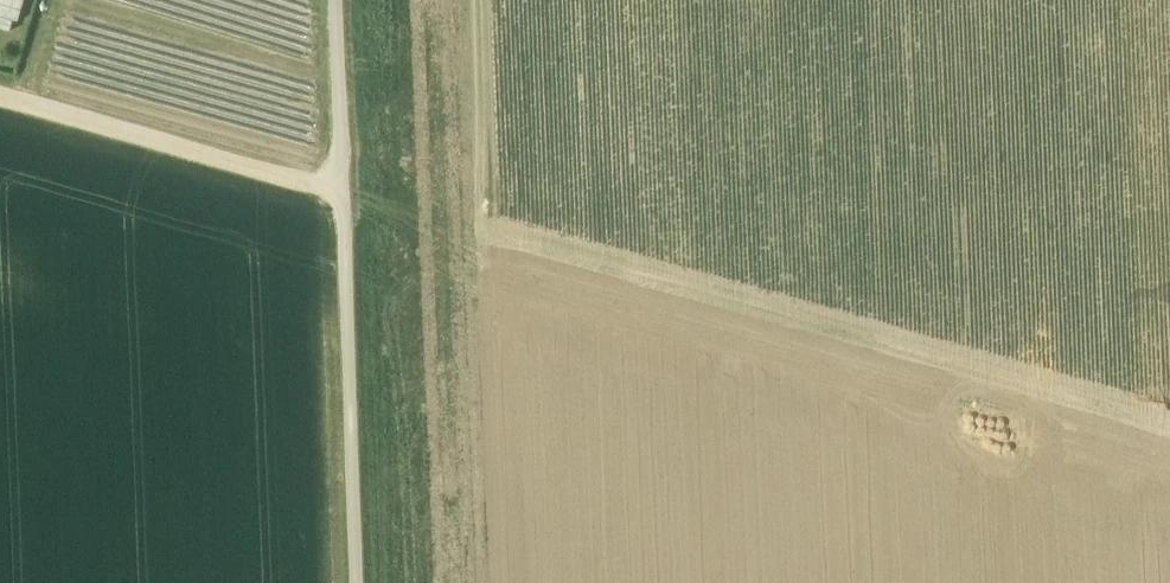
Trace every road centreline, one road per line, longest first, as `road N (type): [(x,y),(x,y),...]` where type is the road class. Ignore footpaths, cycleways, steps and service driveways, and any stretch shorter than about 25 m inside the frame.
road 1 (track): [(359,582),(337,0)]

